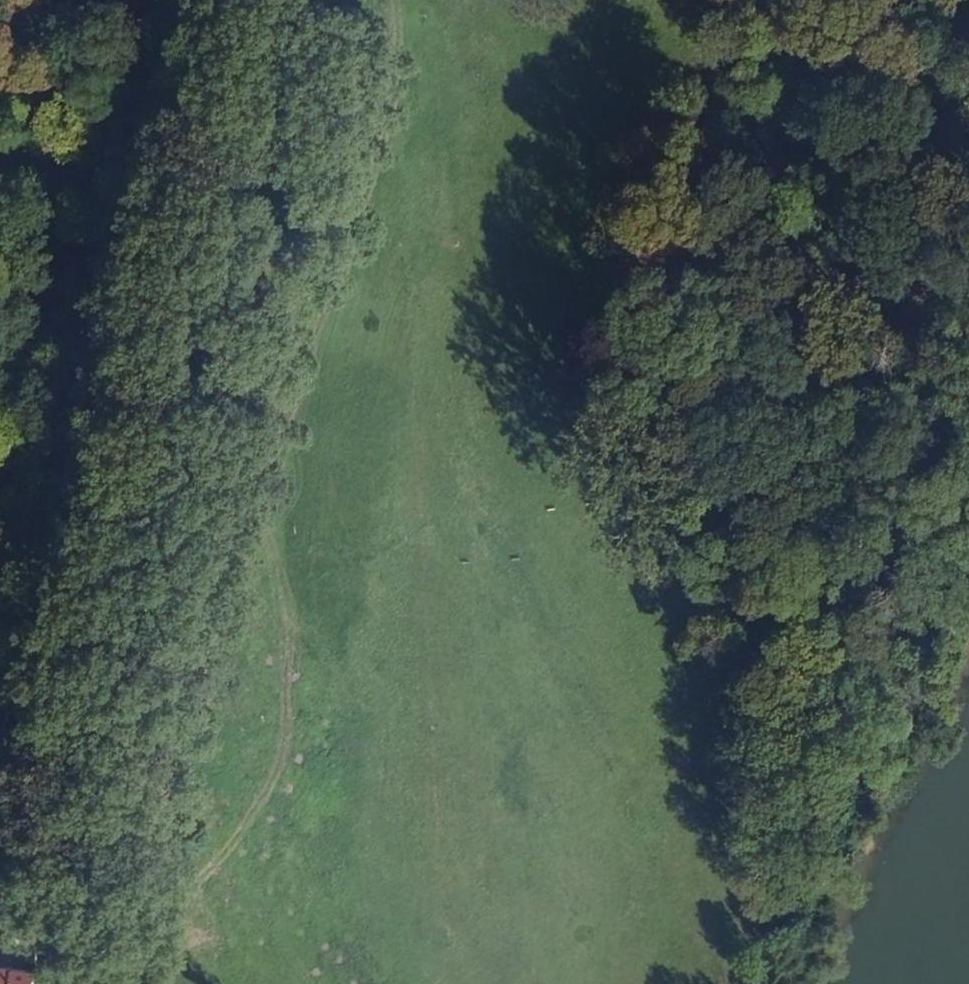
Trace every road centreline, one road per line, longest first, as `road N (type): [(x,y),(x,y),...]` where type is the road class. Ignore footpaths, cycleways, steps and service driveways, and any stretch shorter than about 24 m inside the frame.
road 1 (track): [(0,565),(69,674),(112,709),(284,55),(284,0)]
road 2 (track): [(112,709),(96,833),(102,904),(126,960),(146,983)]

